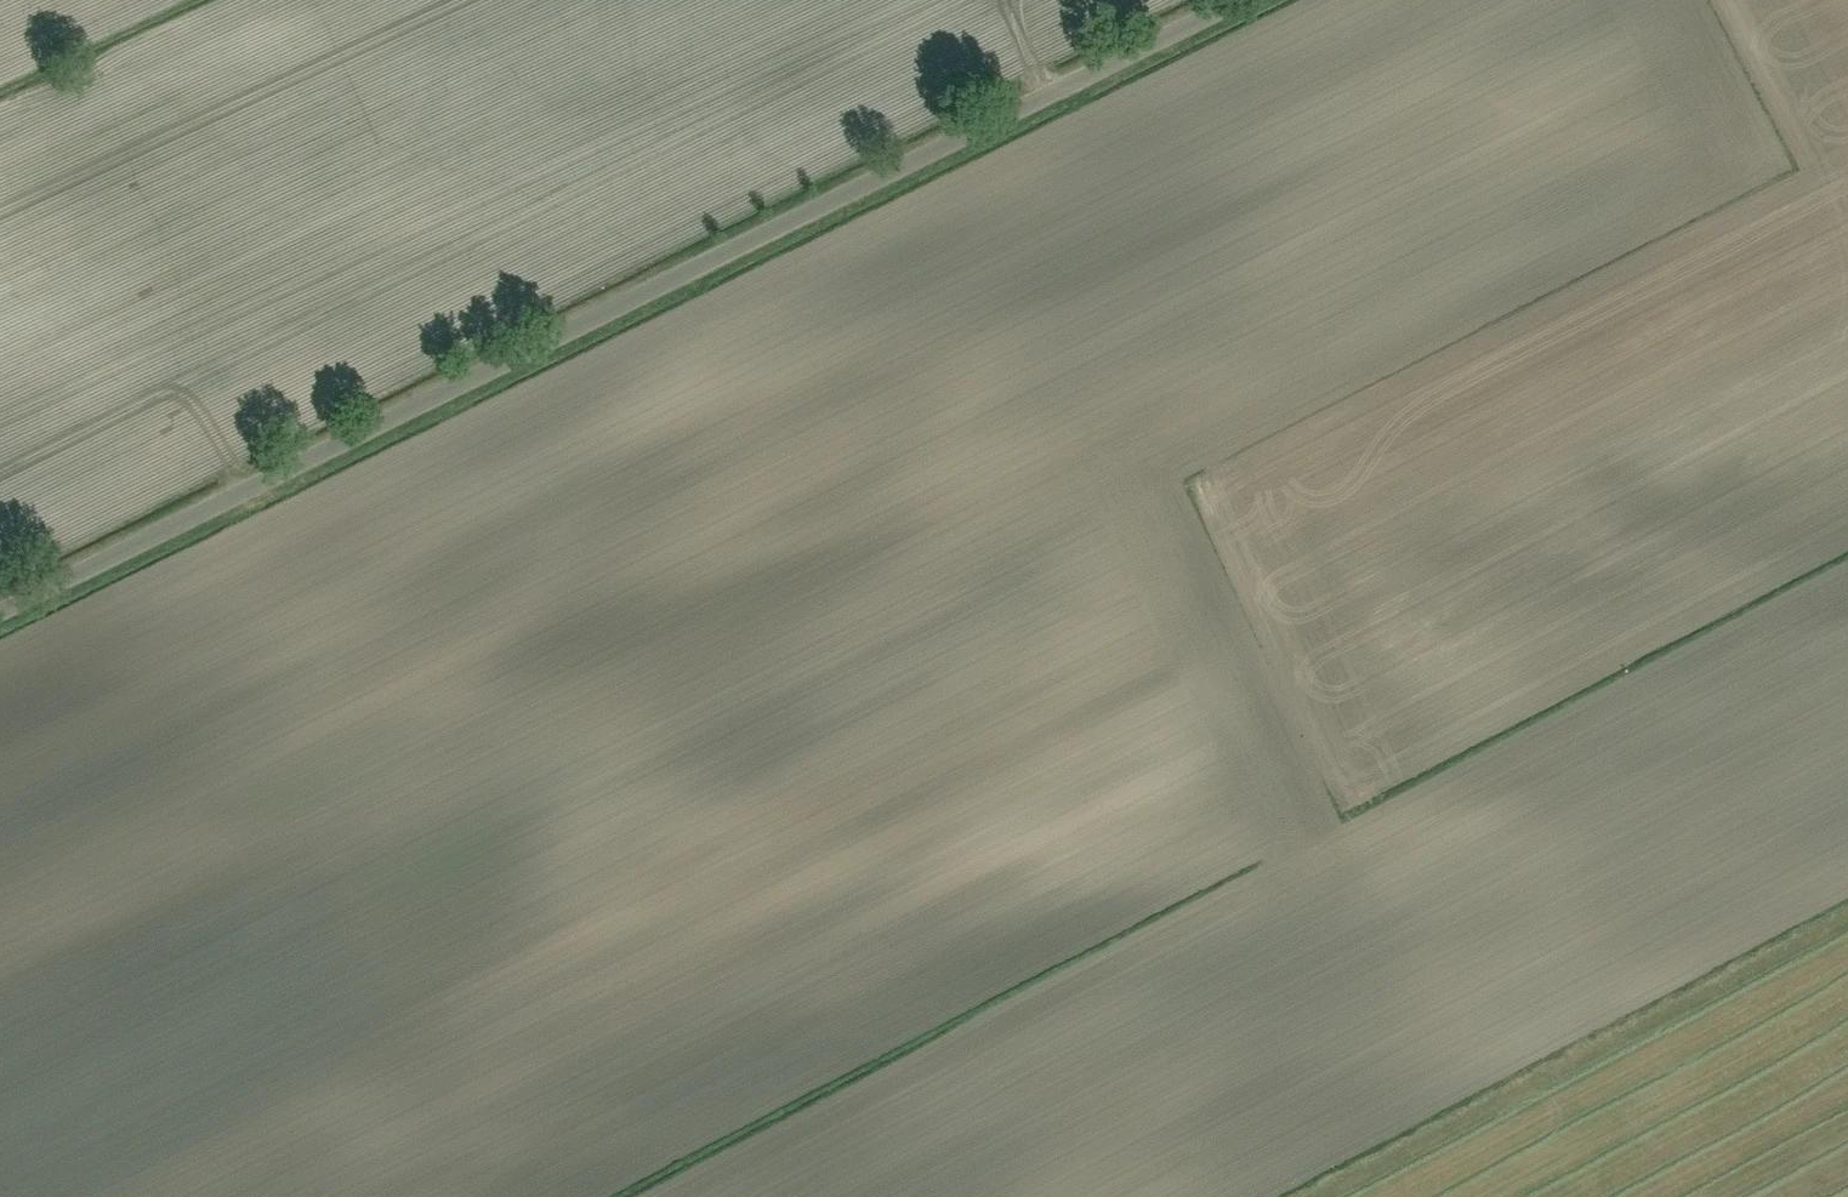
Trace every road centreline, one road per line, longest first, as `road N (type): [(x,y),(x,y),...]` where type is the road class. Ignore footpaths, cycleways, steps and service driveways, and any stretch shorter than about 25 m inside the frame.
road 1 (unclassified): [(0,615),(1239,0)]

